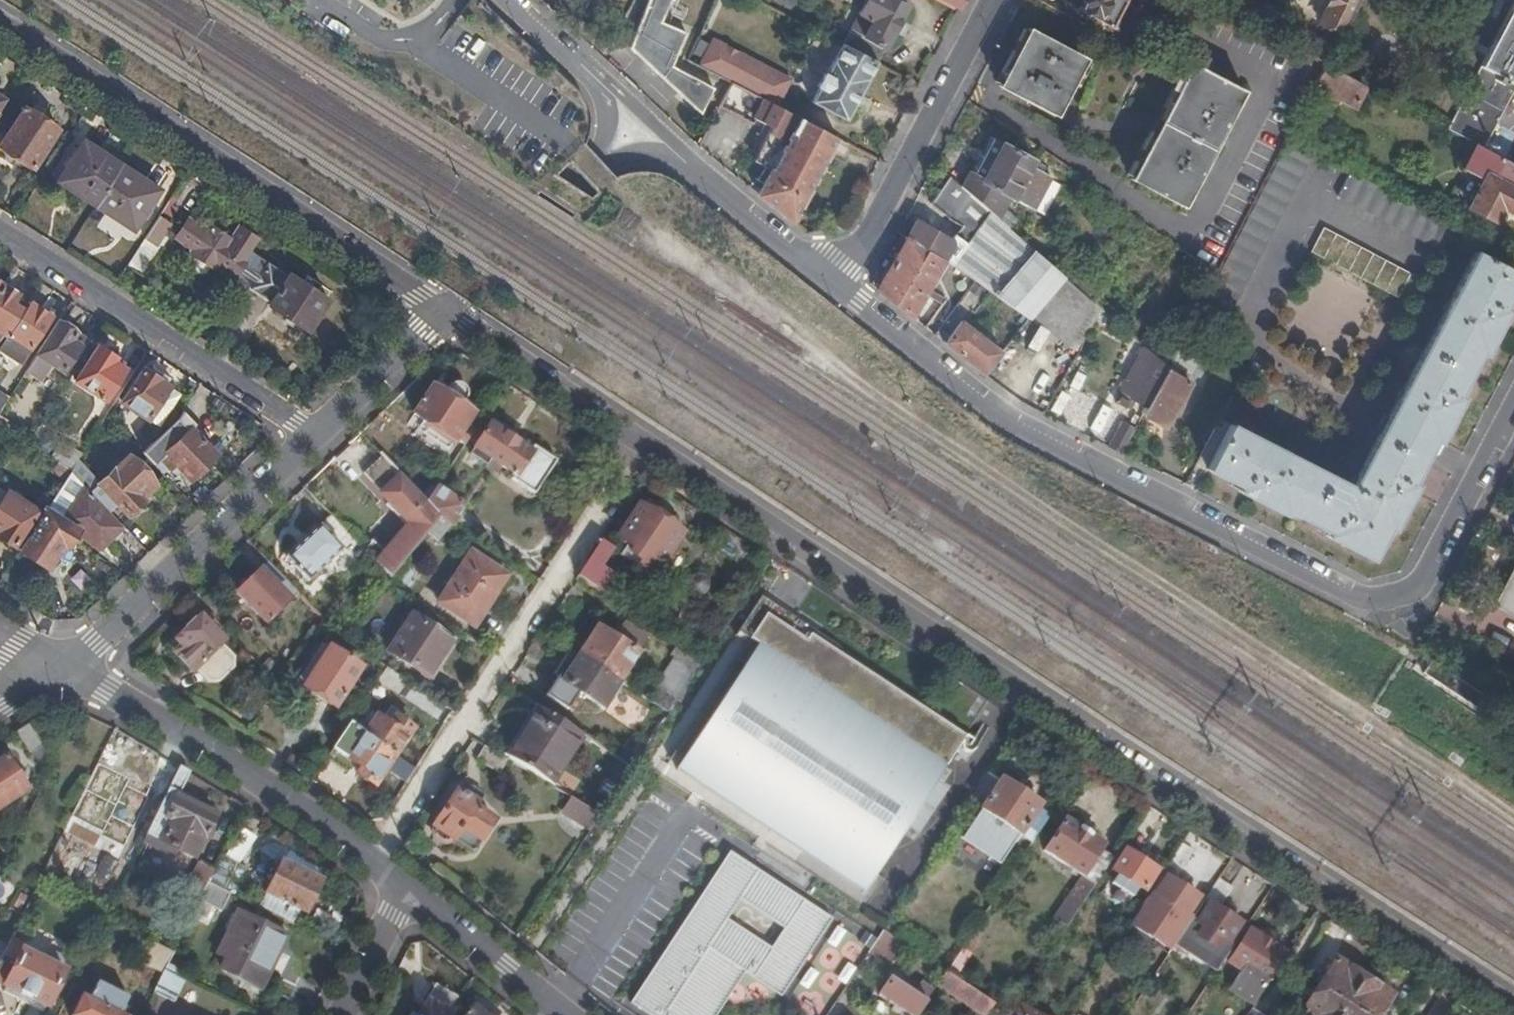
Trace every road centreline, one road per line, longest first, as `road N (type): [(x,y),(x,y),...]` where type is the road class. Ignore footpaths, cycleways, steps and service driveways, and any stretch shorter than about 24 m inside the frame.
road 1 (track): [(606,191),(760,326),(1513,824)]
road 2 (residential): [(642,447),(792,535),(1513,1009)]
road 3 (residential): [(838,285),(1010,421),(1380,607),(1421,589),(1513,413)]
road 4 (residential): [(0,23),(441,315)]
road 5 (residential): [(371,860),(642,447)]
road 6 (residential): [(307,433),(0,231)]
road 7 (residential): [(371,860),(68,672)]
road 8 (residential): [(307,433),(68,672)]
road 9 (residential): [(838,285),(994,0)]
road 10 (residential): [(644,124),(441,315)]
road 11 (residential): [(644,124),(838,285)]
road 12 (residential): [(441,315),(642,447)]
road 13 (residential): [(566,1014),(404,887)]
road 14 (residential): [(453,0),(421,46),(337,23),(300,0)]
road 15 (residential): [(510,0),(644,124)]
road 16 (residential): [(441,315),(307,433)]
road 17 (residential): [(404,887),(343,1014)]

